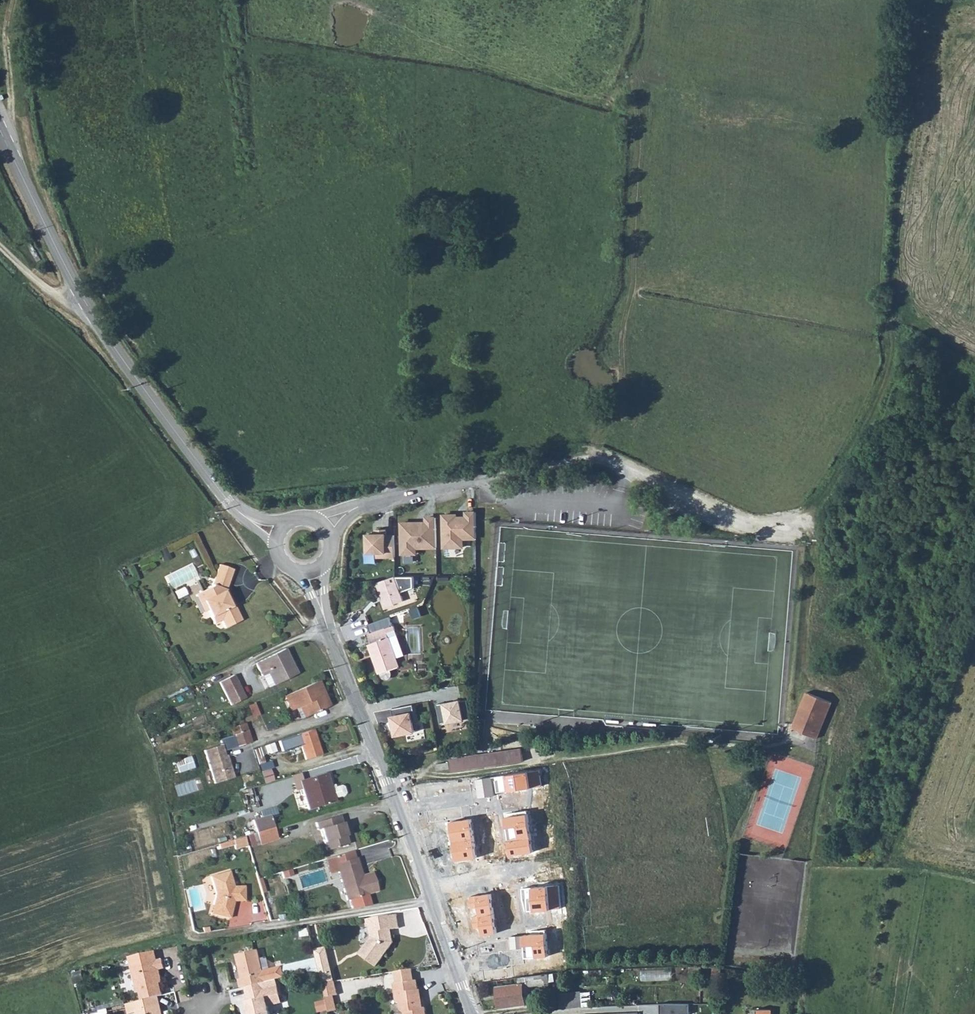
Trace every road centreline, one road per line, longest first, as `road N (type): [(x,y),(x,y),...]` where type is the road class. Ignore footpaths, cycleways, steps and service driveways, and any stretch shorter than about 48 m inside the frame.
road 1 (unclassified): [(359,507),(571,462),(607,464),(739,519),(797,519),(833,485),(897,362)]
road 2 (secondary): [(234,506),(85,302),(0,132)]
road 3 (secondary): [(473,1013),(324,616)]
road 4 (track): [(797,519),(814,545),(808,672),(831,693)]
road 5 (track): [(1,133),(13,111),(3,27),(12,0)]

